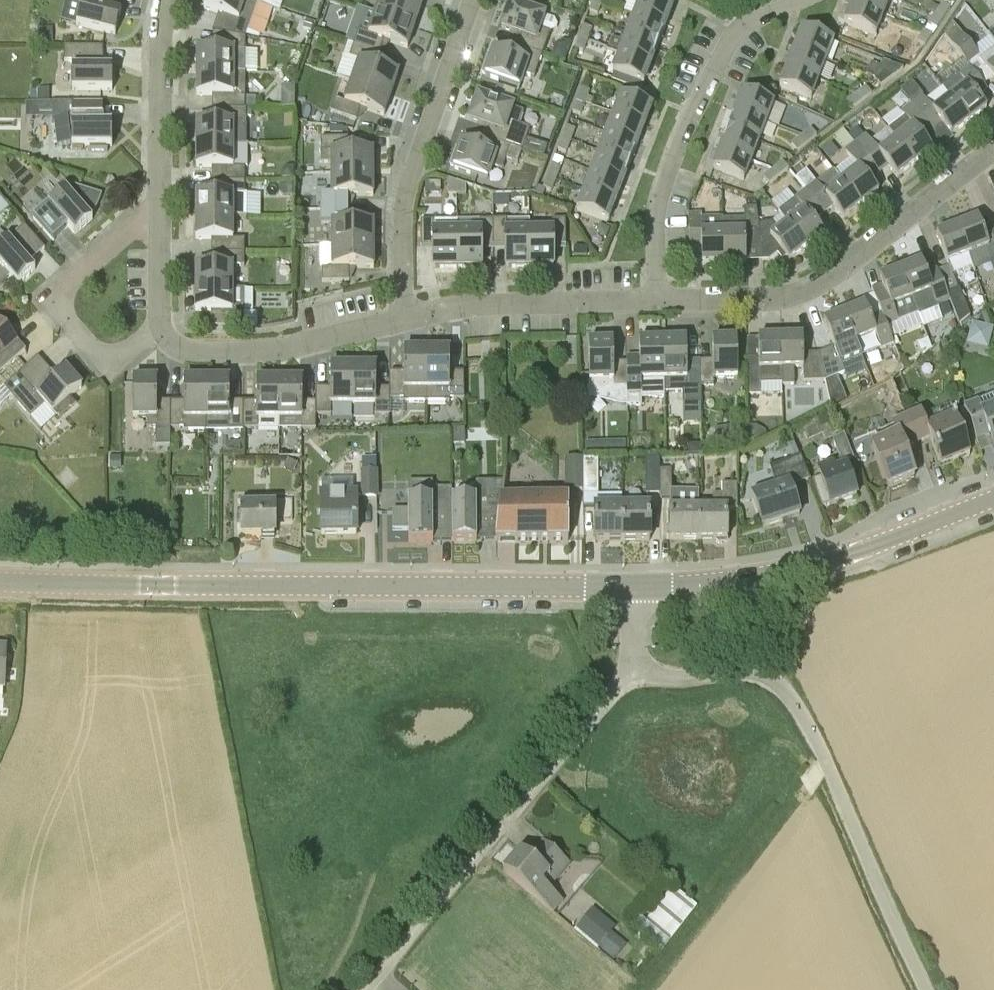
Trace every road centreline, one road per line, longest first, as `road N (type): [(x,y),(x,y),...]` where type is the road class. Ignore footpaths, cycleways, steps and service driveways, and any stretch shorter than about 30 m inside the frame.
road 1 (tertiary): [(630,588),(0,581)]
road 2 (unclassified): [(928,989),(788,694),(756,673),(668,678),(633,666)]
road 3 (unclassified): [(365,989),(633,666)]
road 4 (residential): [(658,301),(776,298),(814,286),(993,149)]
road 5 (tertiary): [(630,588),(751,582),(993,502)]
road 6 (residential): [(658,301),(658,203),(690,115),(735,32),(794,0)]
road 7 (residential): [(404,318),(407,191),(472,0)]
road 8 (residential): [(163,333),(102,358),(62,306),(73,278),(160,205)]
road 9 (residential): [(404,318),(477,306),(658,301)]
road 10 (residential): [(163,333),(180,349),(263,351),(404,318)]
road 11 (residential): [(160,205),(161,40),(169,0)]
road 12 (residential): [(163,333),(160,205)]

